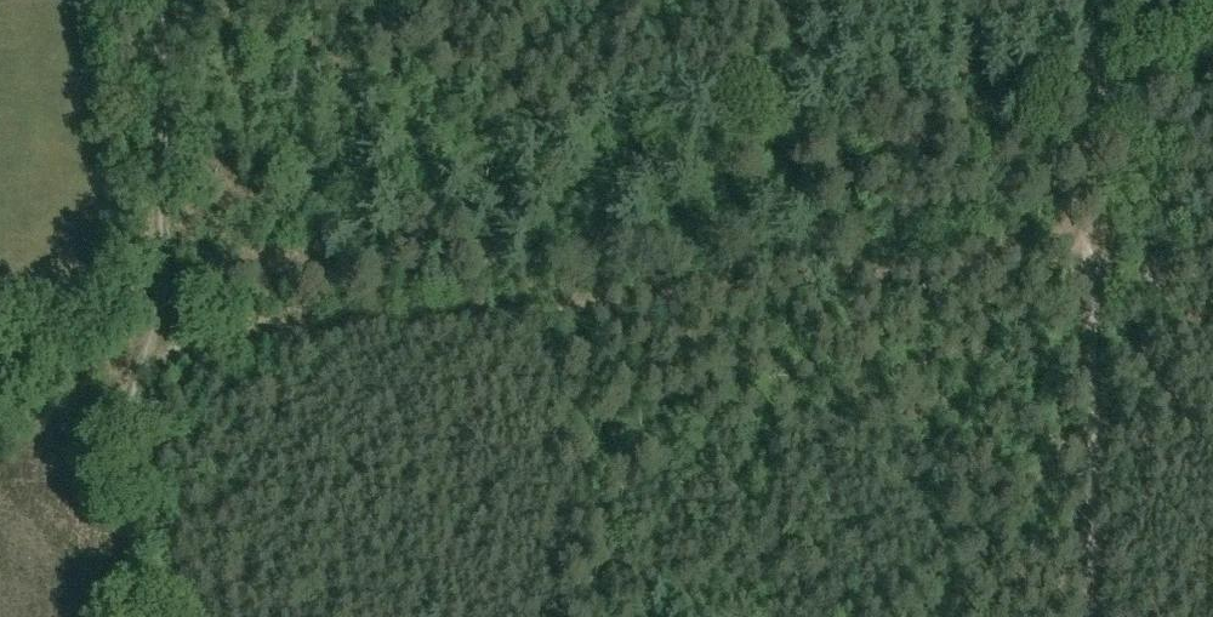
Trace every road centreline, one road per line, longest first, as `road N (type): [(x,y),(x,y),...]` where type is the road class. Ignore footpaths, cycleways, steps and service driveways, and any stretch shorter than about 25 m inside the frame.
road 1 (track): [(1092,260),(1024,256),(153,336)]
road 2 (track): [(1092,260),(1095,616)]
road 3 (track): [(136,0),(153,336)]
road 4 (track): [(153,336),(135,426),(141,616)]
road 5 (track): [(1090,0),(1092,260)]
road 6 (track): [(1092,260),(1212,248)]

